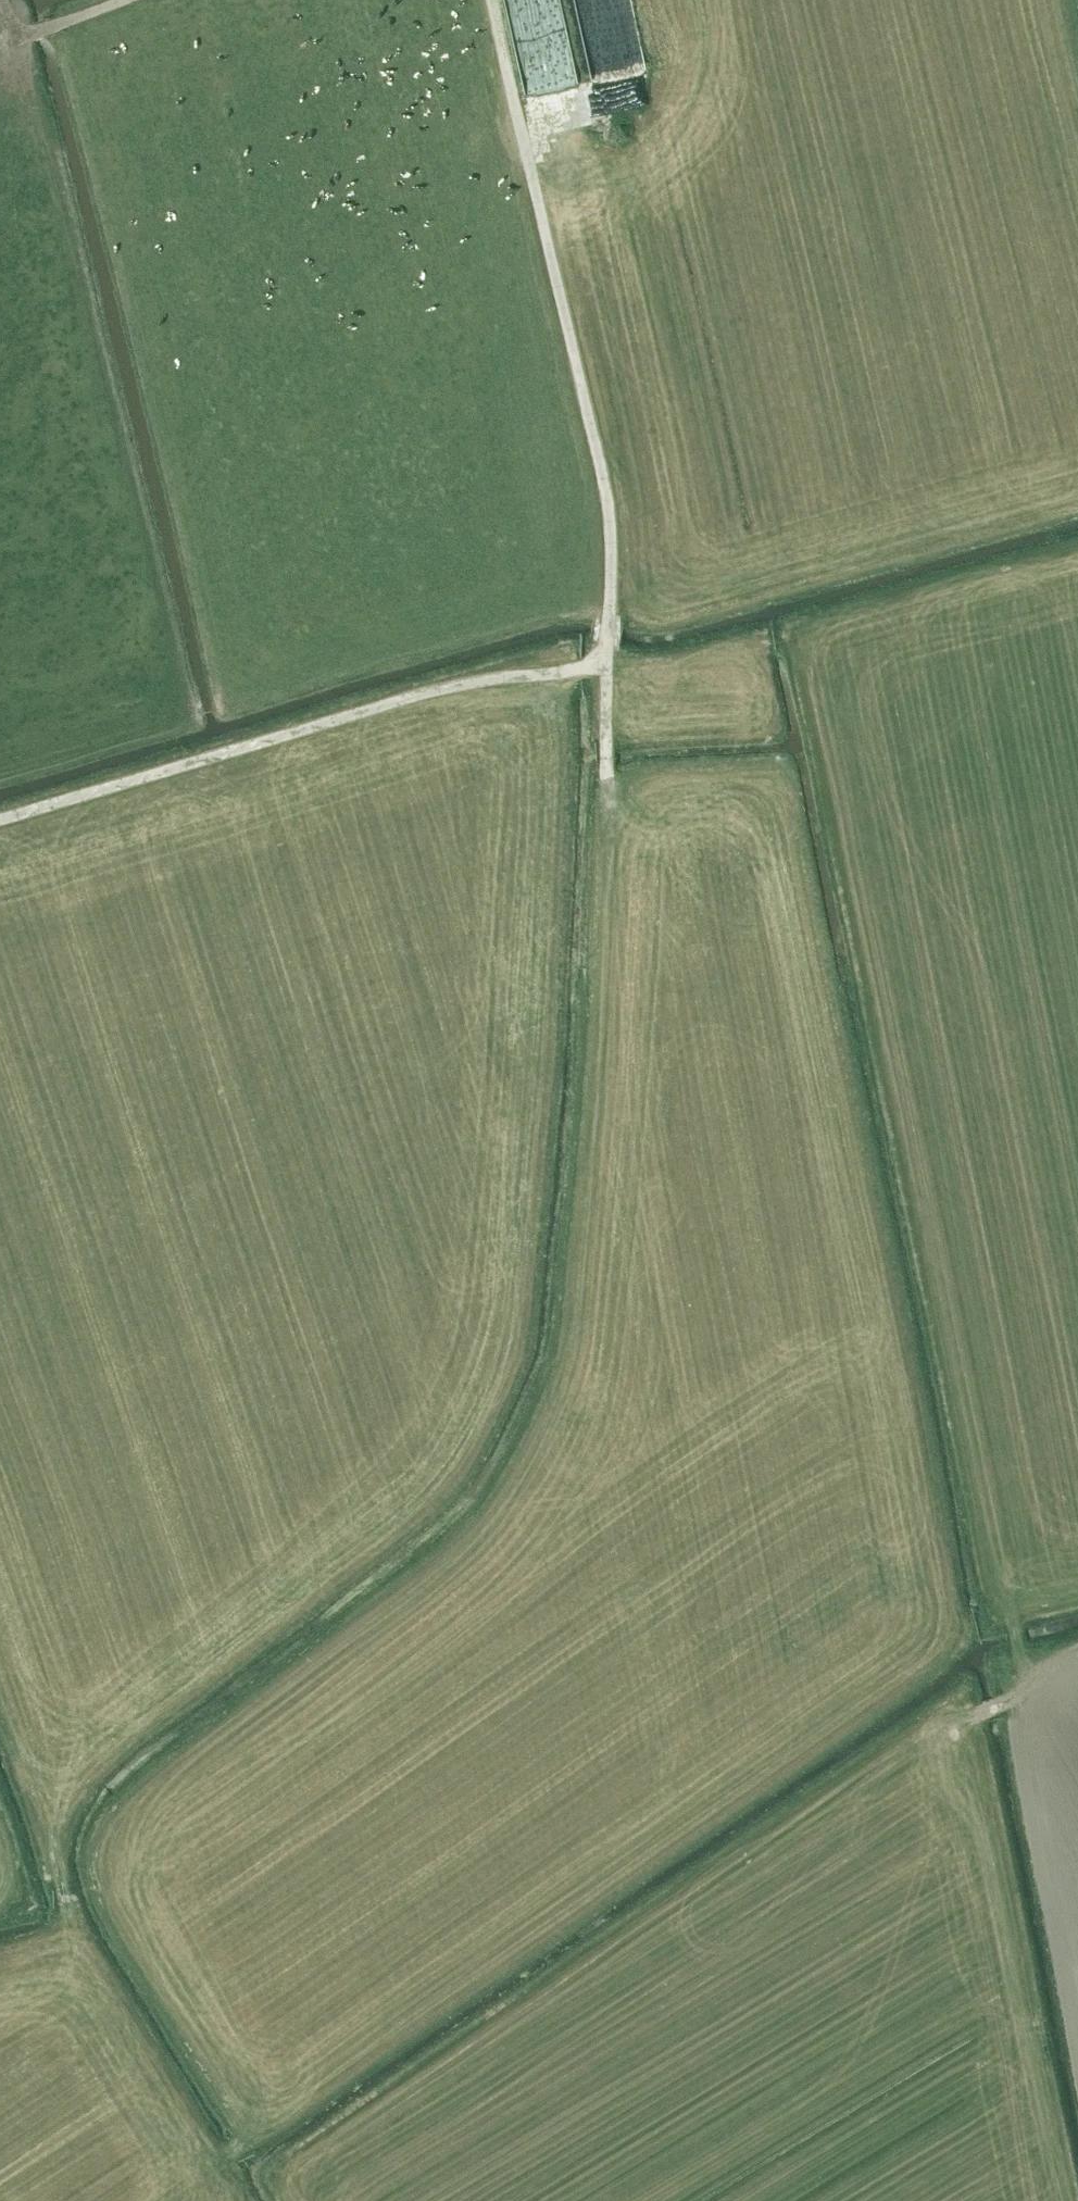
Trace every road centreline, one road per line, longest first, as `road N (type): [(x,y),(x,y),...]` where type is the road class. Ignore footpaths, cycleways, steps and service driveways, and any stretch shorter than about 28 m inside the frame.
road 1 (track): [(496,0),(610,503),(605,769)]
road 2 (track): [(605,672),(479,681),(0,820)]

